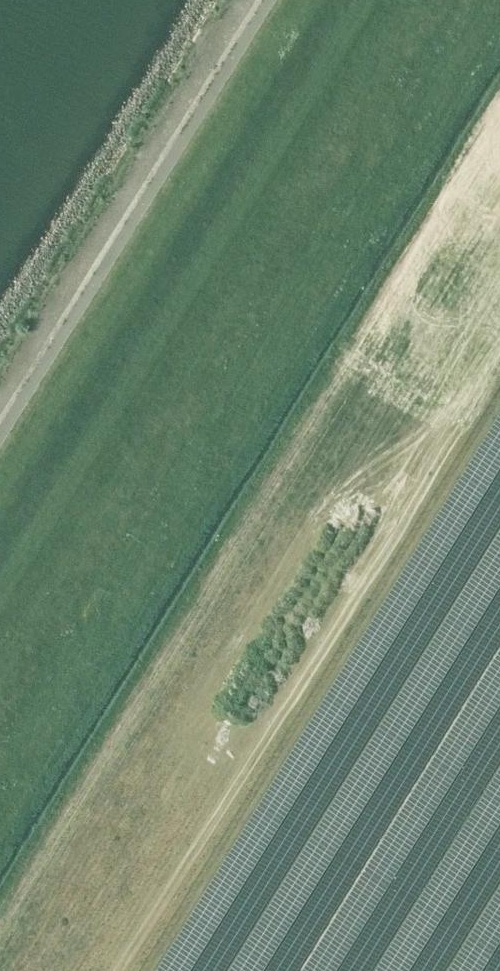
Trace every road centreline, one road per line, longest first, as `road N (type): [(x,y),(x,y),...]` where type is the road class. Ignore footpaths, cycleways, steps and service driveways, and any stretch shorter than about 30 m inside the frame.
road 1 (unclassified): [(0,435),(268,0)]

